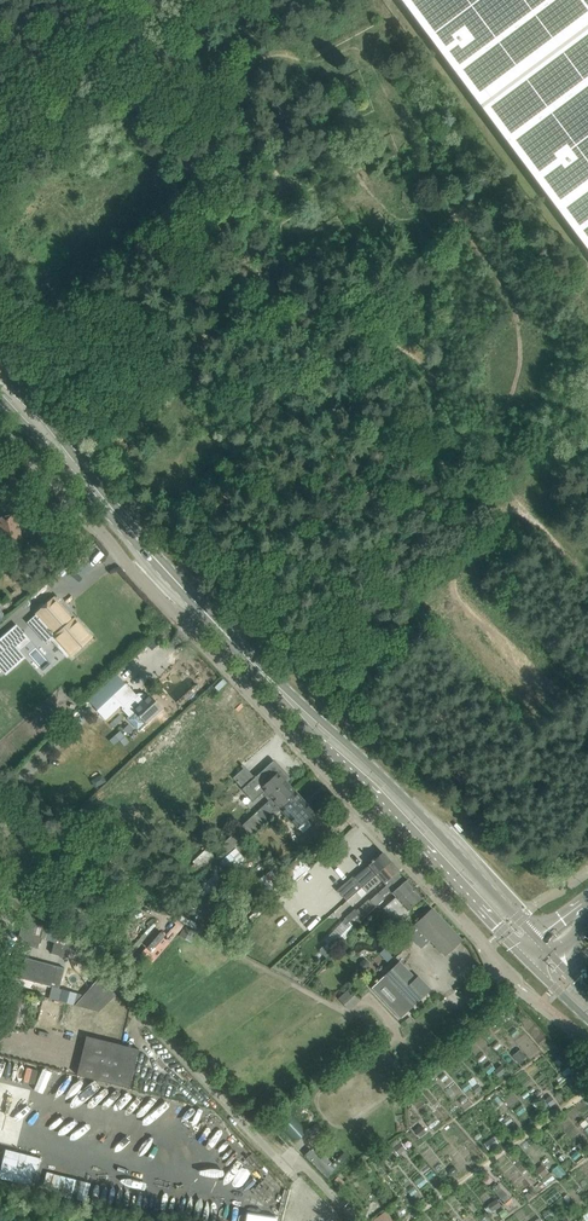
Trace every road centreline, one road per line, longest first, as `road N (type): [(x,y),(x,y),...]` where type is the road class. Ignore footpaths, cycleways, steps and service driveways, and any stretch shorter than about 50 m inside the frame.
road 1 (unclassified): [(515,981),(0,425)]
road 2 (secondary): [(299,711),(528,962)]
road 3 (secondary): [(540,942),(392,786),(299,711)]
road 4 (secondary): [(299,711),(92,488)]
road 5 (track): [(0,148),(173,0)]
road 6 (secondary): [(92,488),(0,368)]
road 7 (secondary): [(0,397),(92,488)]

